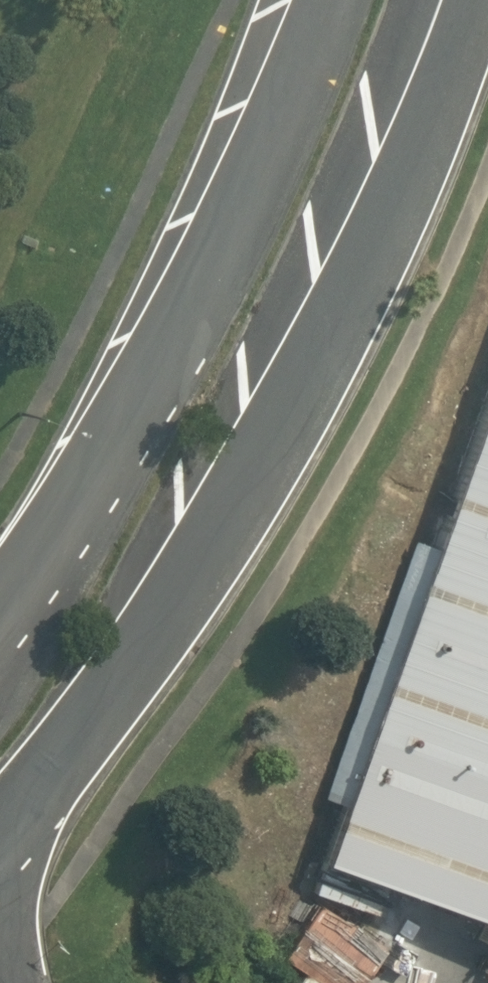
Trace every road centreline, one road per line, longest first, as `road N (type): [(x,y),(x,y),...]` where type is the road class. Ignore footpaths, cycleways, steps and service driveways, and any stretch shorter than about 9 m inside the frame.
road 1 (unclassified): [(457,0),(373,208),(274,404),(0,815)]
road 2 (unclassified): [(0,641),(80,517),(168,348),(323,0)]

